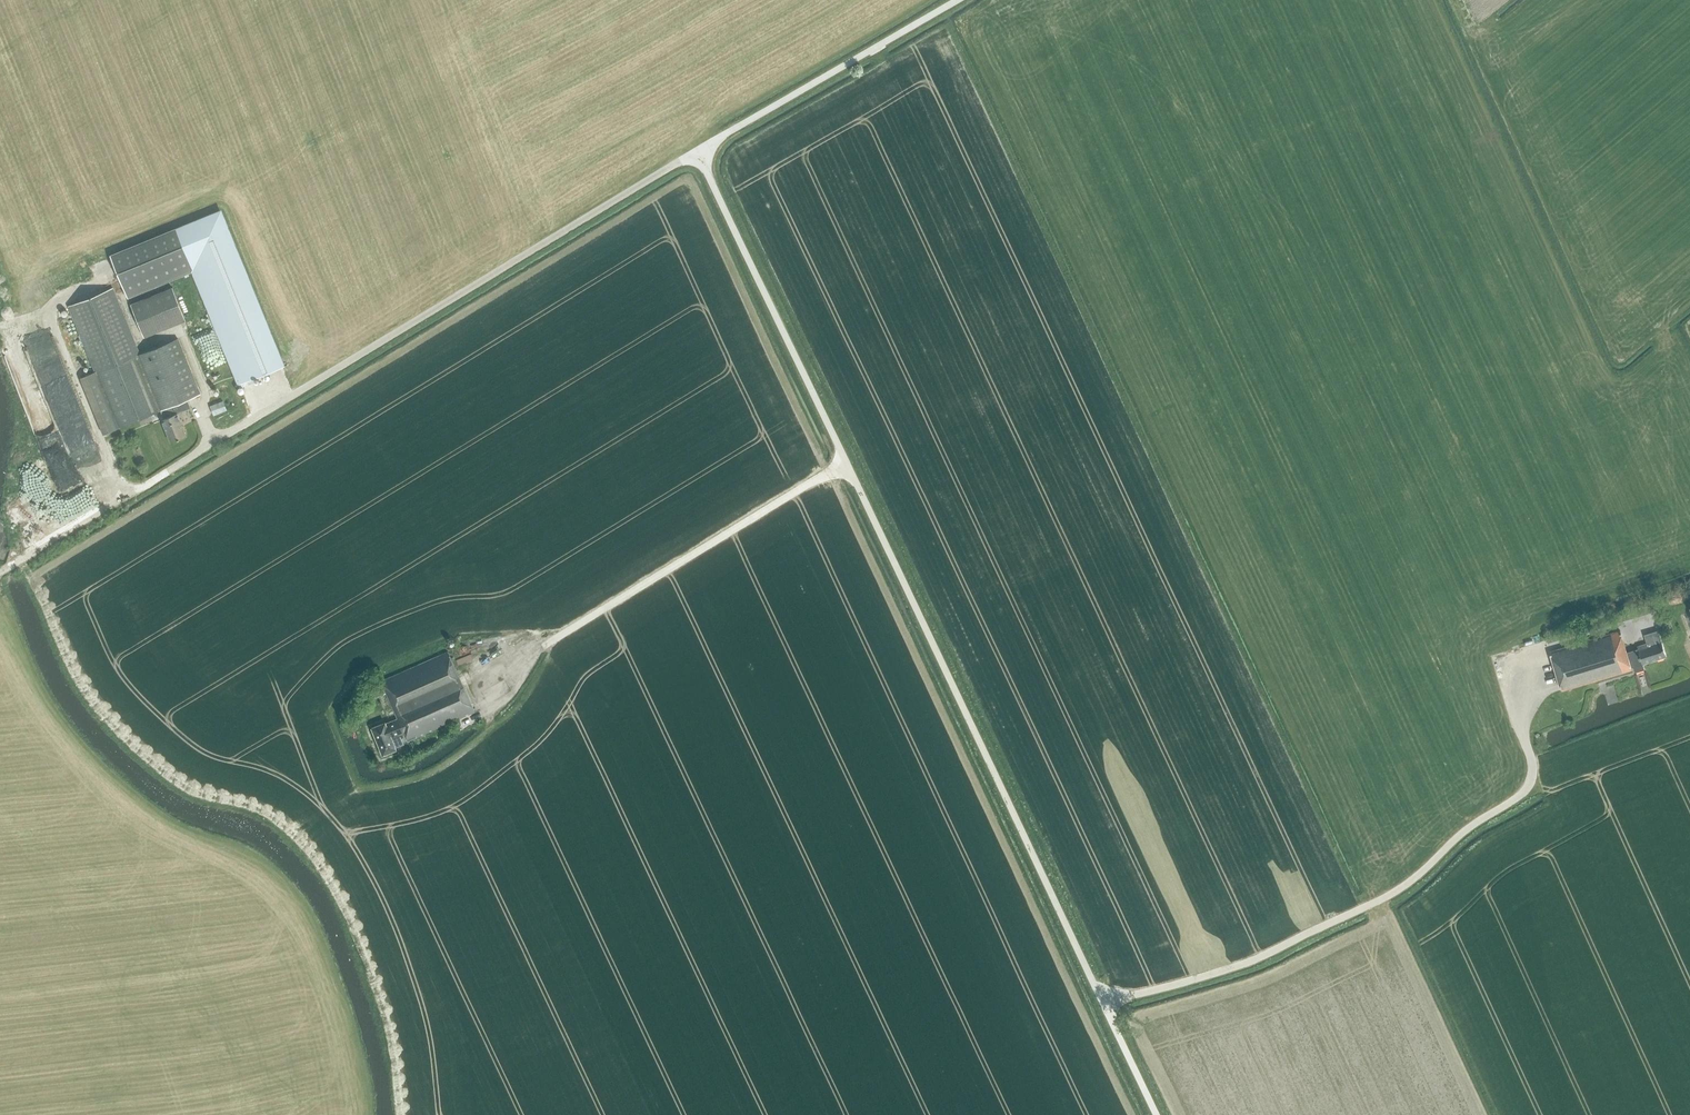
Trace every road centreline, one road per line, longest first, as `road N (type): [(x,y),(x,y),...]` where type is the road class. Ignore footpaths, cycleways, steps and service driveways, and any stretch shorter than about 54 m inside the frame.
road 1 (unclassified): [(1156,1114),(697,151),(957,0)]
road 2 (track): [(0,572),(130,494)]

